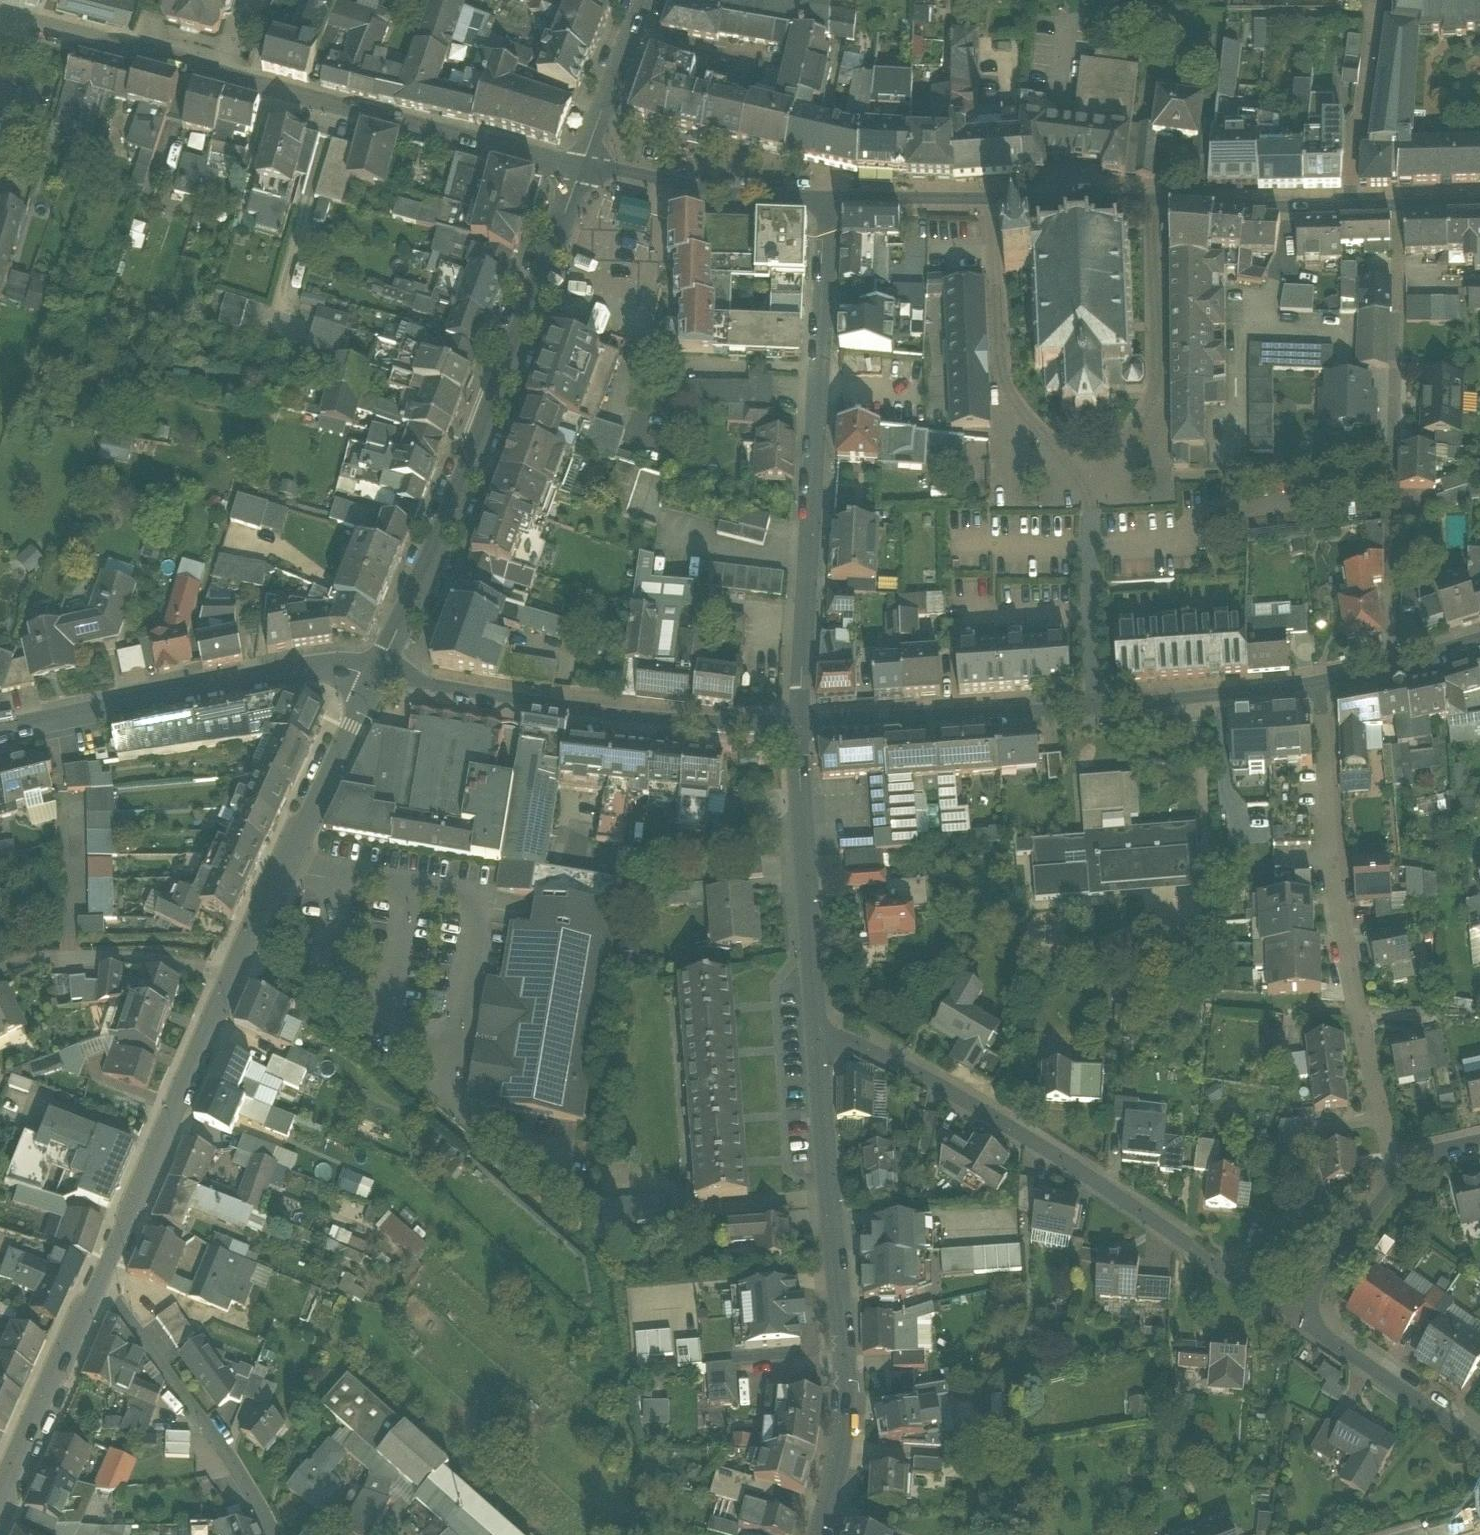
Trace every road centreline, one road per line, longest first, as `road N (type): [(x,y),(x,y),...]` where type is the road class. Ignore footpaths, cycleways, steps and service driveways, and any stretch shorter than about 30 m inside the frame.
road 1 (residential): [(583,165),(0,16)]
road 2 (residential): [(1308,1323),(950,1093),(853,1044),(815,1038)]
road 3 (residential): [(583,165),(456,502),(377,677)]
road 4 (residential): [(831,197),(800,724)]
road 5 (residential): [(1406,1184),(1343,920),(1324,681)]
road 6 (residential): [(816,1534),(844,1395),(815,1038)]
road 7 (residential): [(1397,205),(1392,663)]
road 8 (residential): [(377,677),(621,716),(800,724)]
road 9 (residential): [(0,734),(308,670),(377,677)]
road 10 (residential): [(377,677),(232,979)]
road 11 (residential): [(232,979),(99,1282)]
road 12 (residential): [(1089,469),(1053,463),(1018,438),(1002,370),(993,199)]
road 13 (residential): [(815,1038),(800,724)]
road 14 (residential): [(99,1282),(276,1534)]
road 15 (residential): [(1158,202),(1163,380),(1136,456),(1089,469)]
road 16 (residential): [(800,724),(1097,710)]
road 17 (residential): [(831,197),(721,192),(583,165)]
road 18 (residential): [(99,1282),(0,1502)]
road 19 (residential): [(1097,710),(1089,469)]
road 20 (residential): [(232,979),(186,959),(0,965)]
road 21 (residential): [(1097,710),(1324,681)]
road 22 (residential): [(1479,1445),(1308,1323)]
road 23 (residential): [(1375,0),(1351,207)]
road 24 (residential): [(1351,207),(1158,202)]
road 25 (residential): [(644,0),(583,165)]
road 26 (residential): [(1406,1184),(1308,1323)]
road 27 (residential): [(1158,202),(993,199)]
road 28 (residential): [(993,199),(831,197)]

